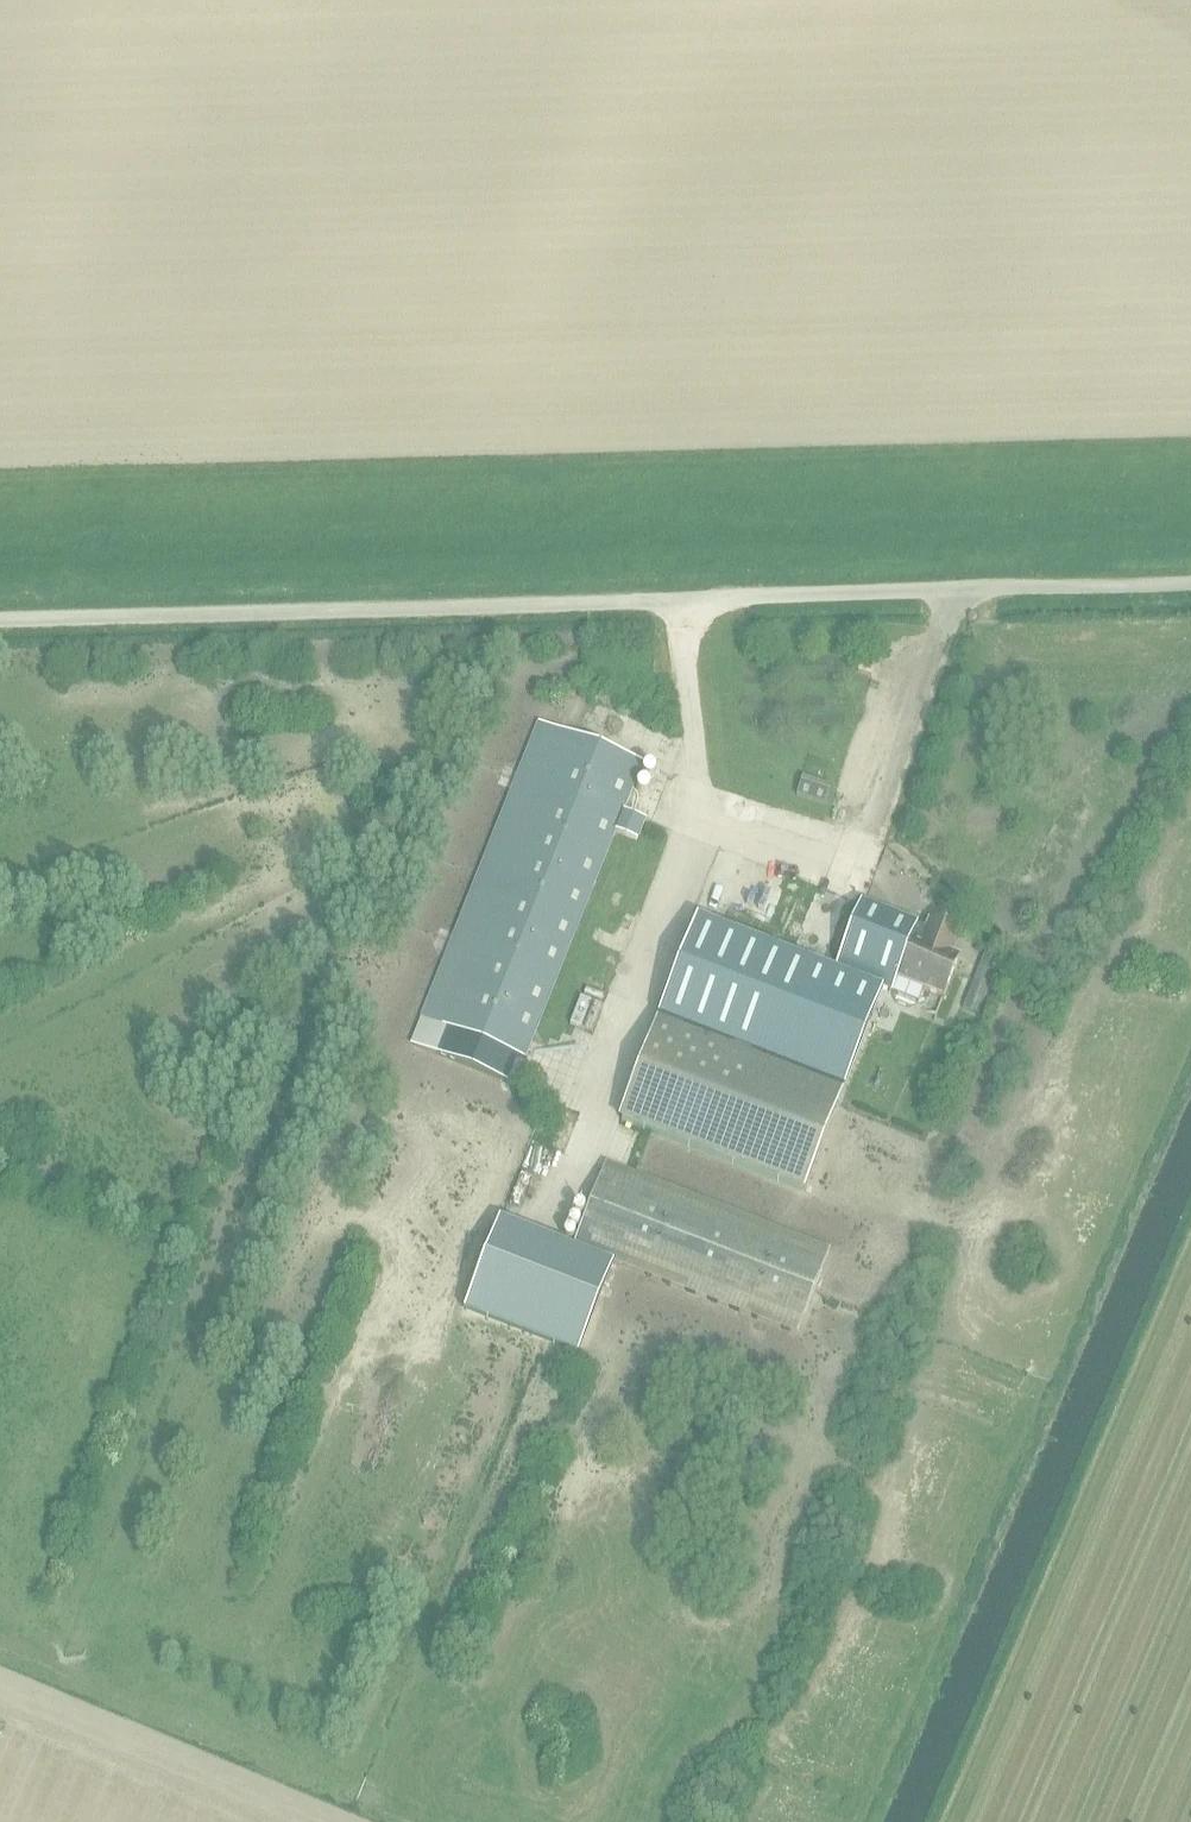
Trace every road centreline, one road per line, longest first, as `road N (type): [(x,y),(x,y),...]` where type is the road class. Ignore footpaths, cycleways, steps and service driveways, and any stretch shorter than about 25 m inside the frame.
road 1 (unclassified): [(0,616),(1190,578)]

